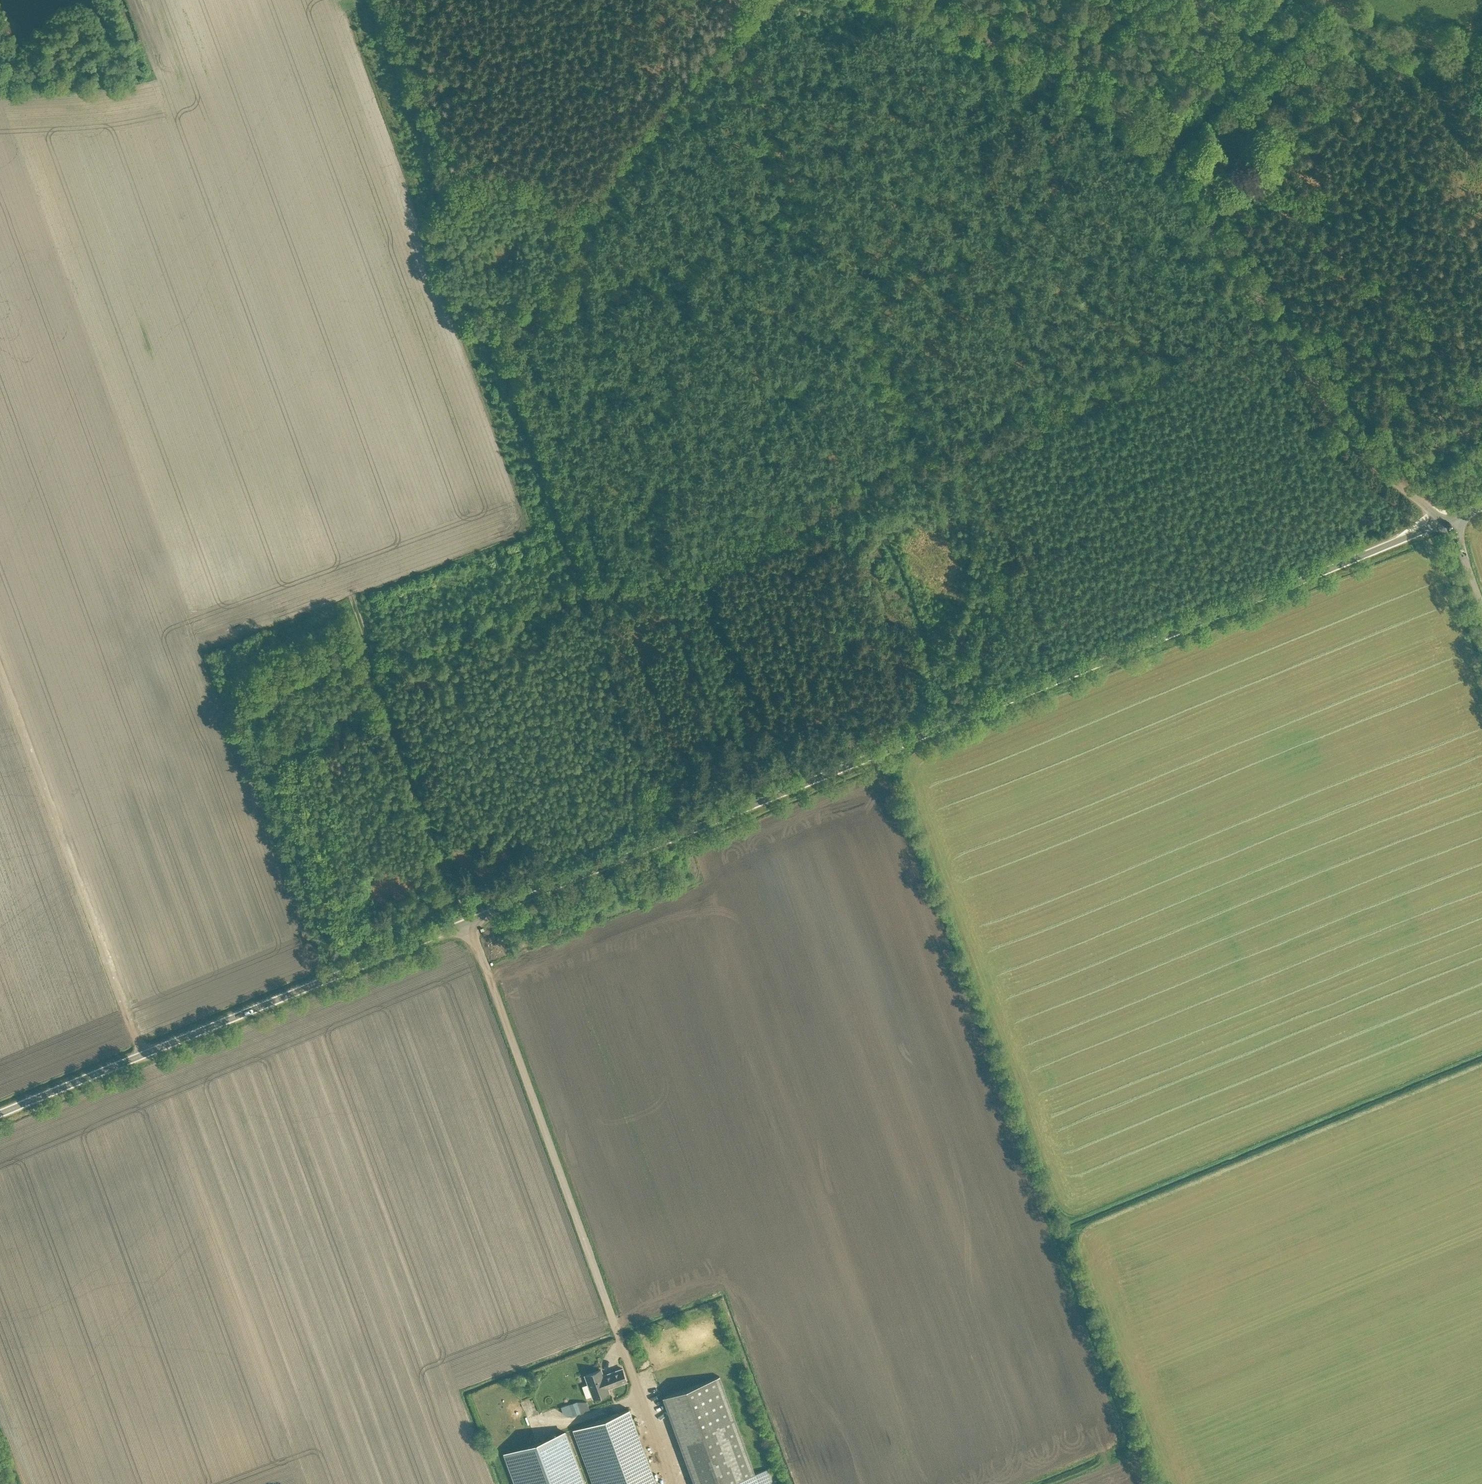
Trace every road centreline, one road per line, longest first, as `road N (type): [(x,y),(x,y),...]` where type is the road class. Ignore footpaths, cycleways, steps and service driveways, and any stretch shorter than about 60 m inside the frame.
road 1 (unclassified): [(0,1113),(1447,520)]
road 2 (unclassified): [(1447,520),(1368,459),(1178,180),(1121,112),(908,0)]
road 3 (track): [(143,1054),(0,669)]
road 4 (track): [(986,571),(1342,425)]
road 5 (track): [(468,921),(352,599)]
road 6 (track): [(1312,11),(1165,162)]
road 7 (track): [(1481,35),(1422,49),(1312,11)]

